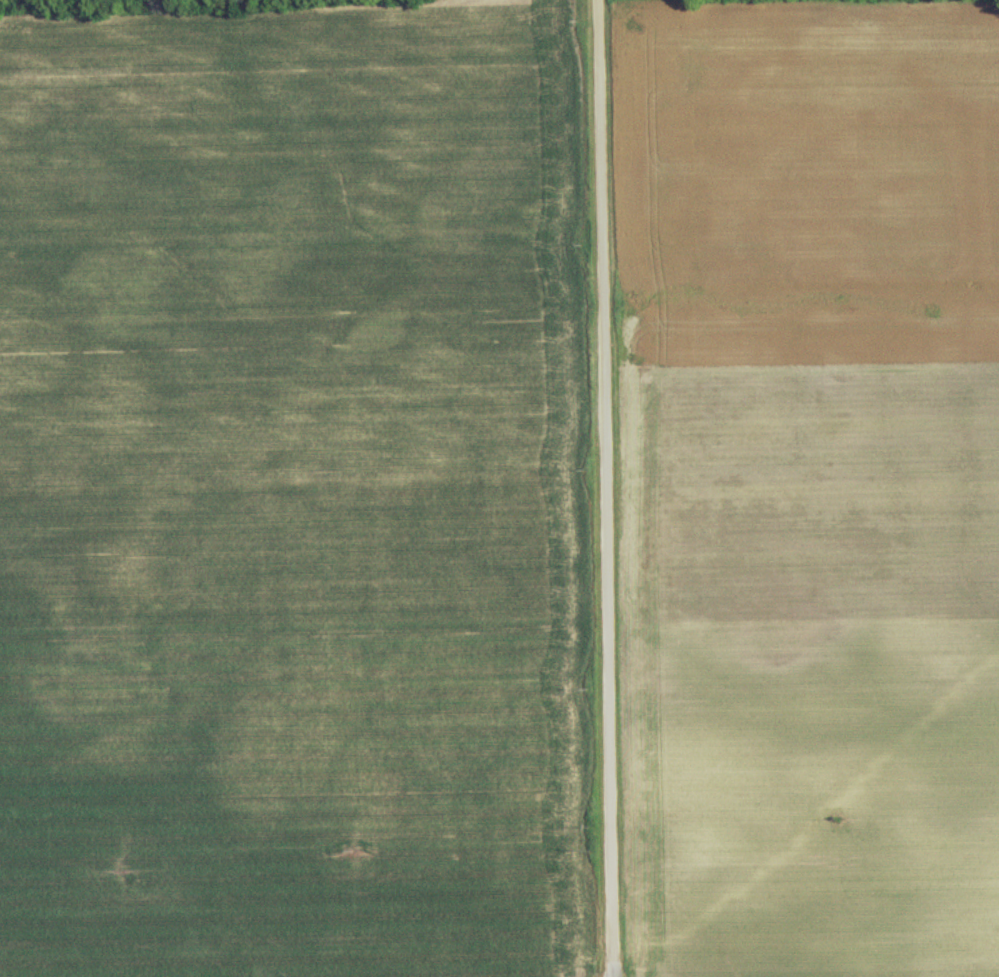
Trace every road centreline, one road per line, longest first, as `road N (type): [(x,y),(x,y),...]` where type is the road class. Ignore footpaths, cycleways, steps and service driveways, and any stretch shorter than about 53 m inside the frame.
road 1 (residential): [(605,976),(591,0)]

